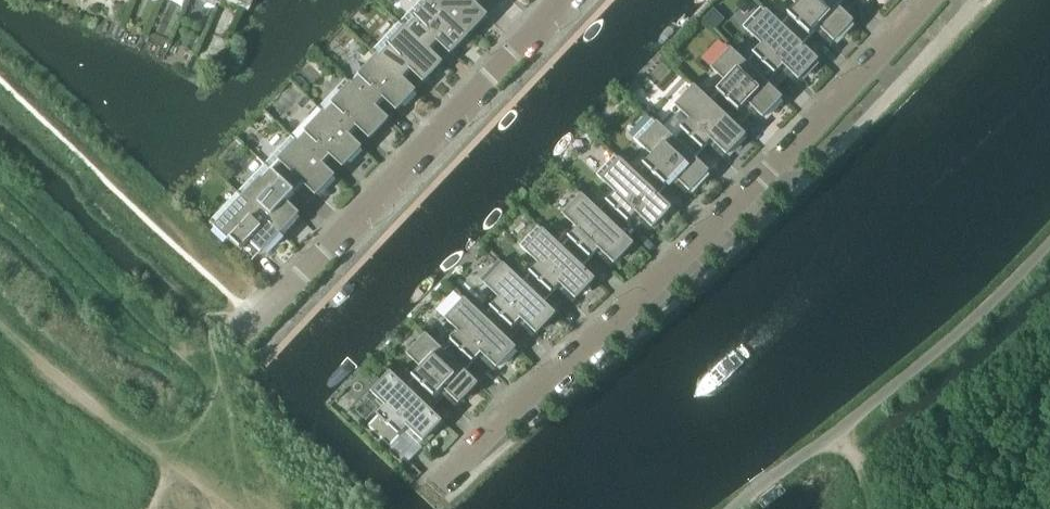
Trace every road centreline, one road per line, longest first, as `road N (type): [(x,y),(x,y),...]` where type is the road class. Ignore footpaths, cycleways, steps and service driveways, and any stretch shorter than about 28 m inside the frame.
road 1 (residential): [(436,489),(696,247),(928,0)]
road 2 (residential): [(239,344),(563,0)]

